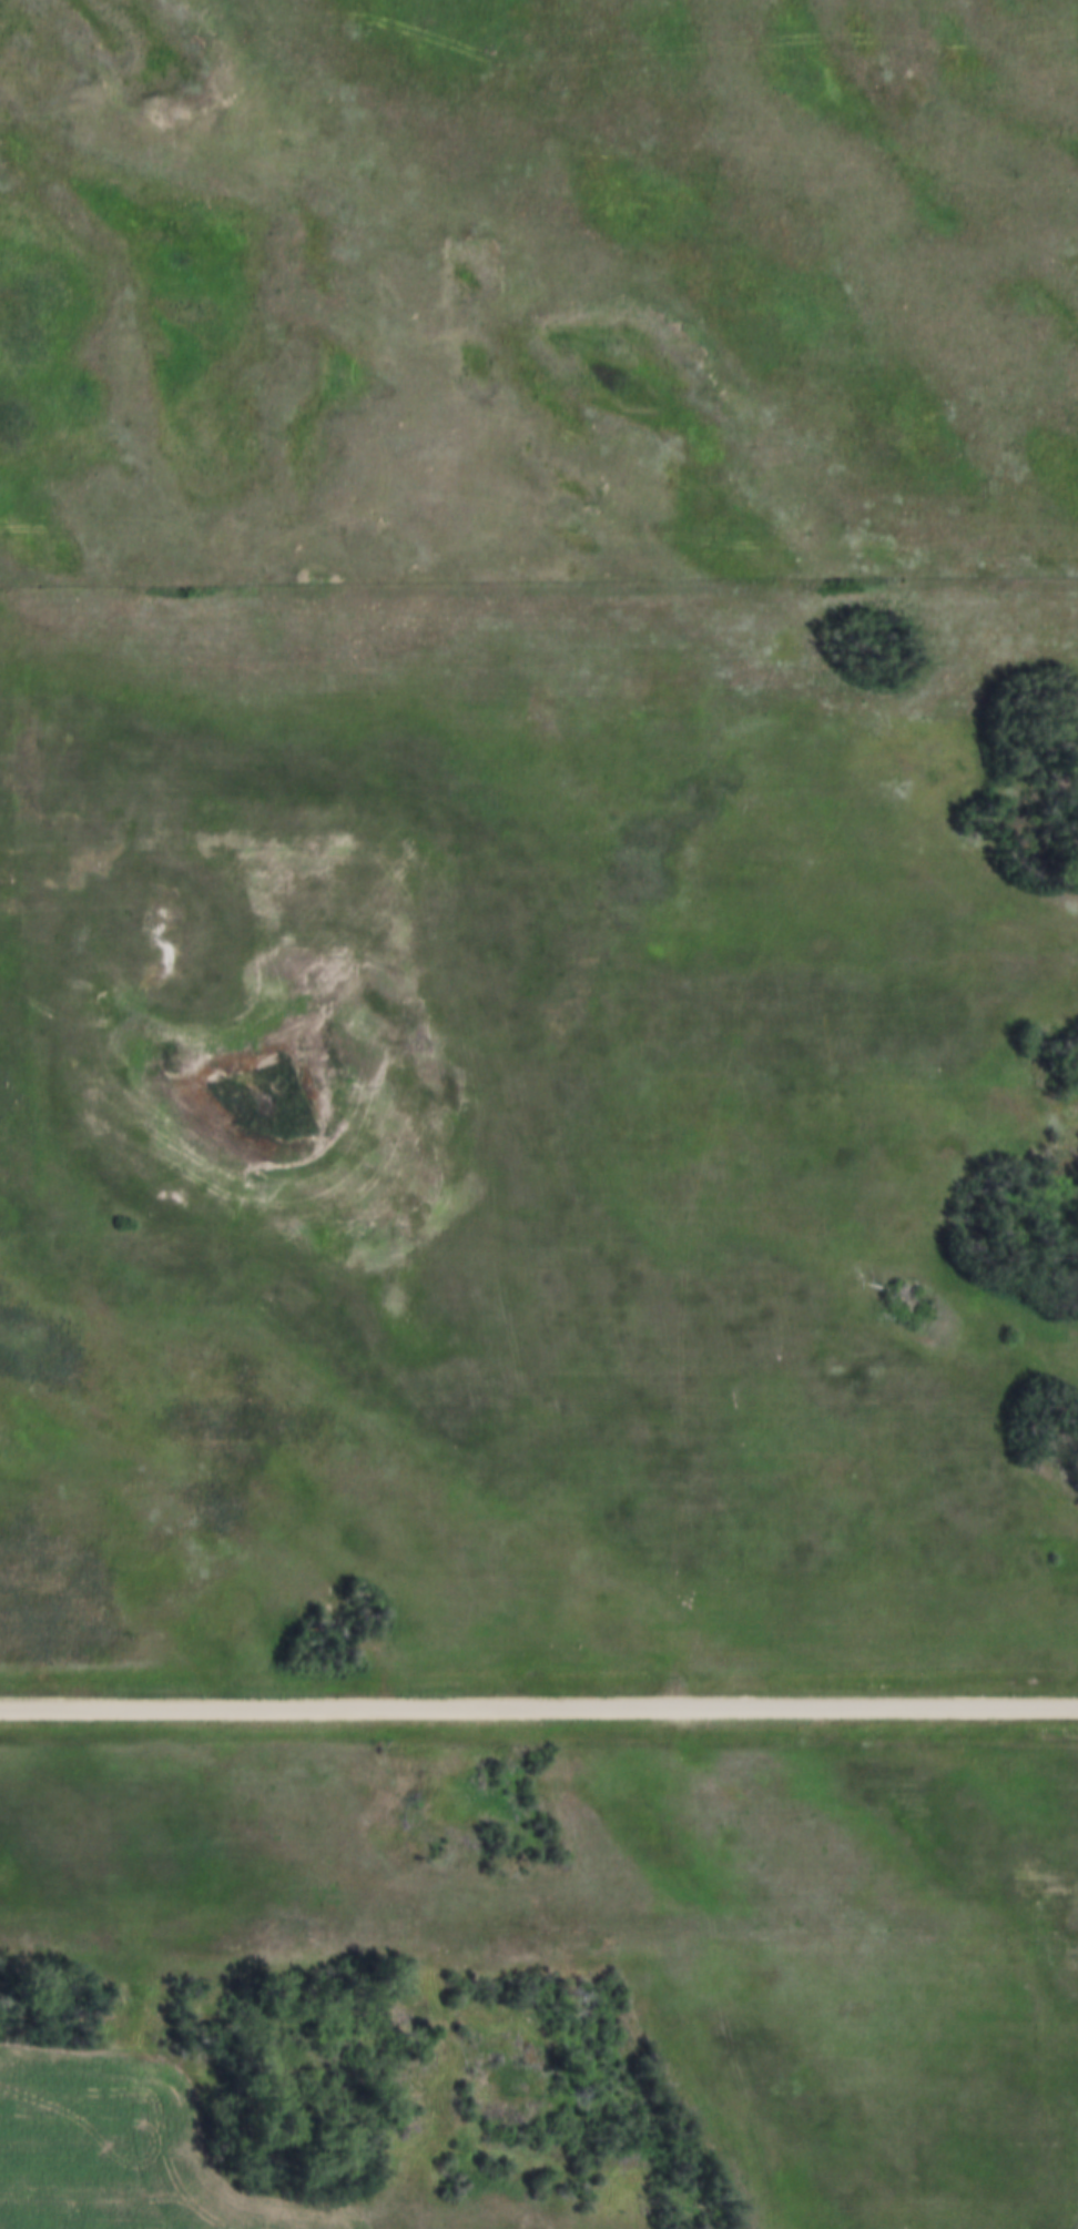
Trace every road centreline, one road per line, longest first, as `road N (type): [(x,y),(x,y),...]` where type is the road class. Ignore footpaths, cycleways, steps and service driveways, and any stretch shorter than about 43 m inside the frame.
road 1 (residential): [(0,1707),(1077,1706)]

